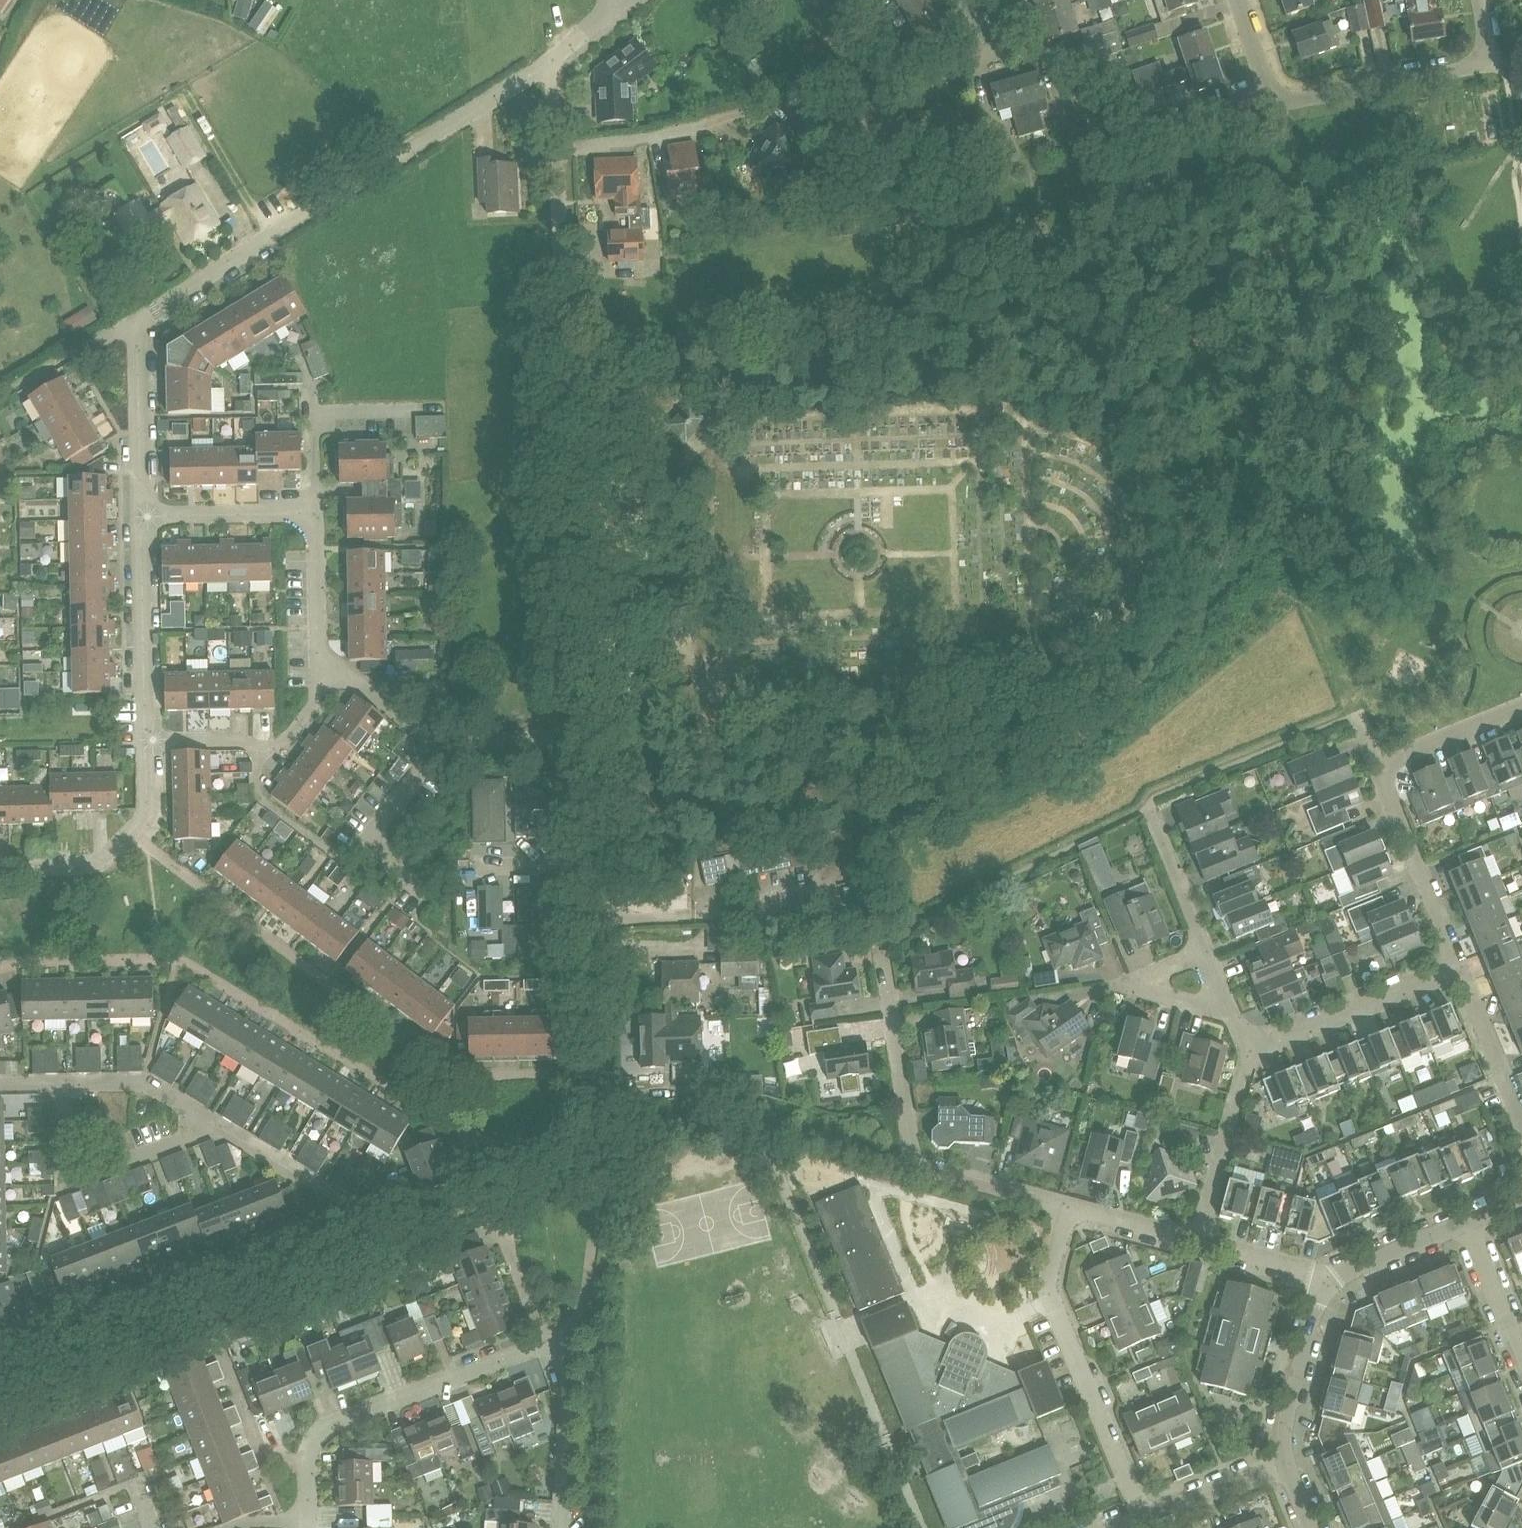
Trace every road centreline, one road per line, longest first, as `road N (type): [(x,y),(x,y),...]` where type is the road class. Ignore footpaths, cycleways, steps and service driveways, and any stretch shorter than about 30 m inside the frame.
road 1 (residential): [(140,519),(138,314),(551,58)]
road 2 (residential): [(583,740),(551,58)]
road 3 (residential): [(1070,1208),(917,1168),(883,946)]
road 4 (residential): [(601,1121),(583,740)]
road 5 (residential): [(1241,0),(1268,81),(1286,102),(1301,102),(1468,68),(1485,49),(1480,0)]
road 6 (residential): [(312,1520),(311,1453),(330,1425),(546,1342)]
road 7 (residential): [(1070,1208),(1048,1293),(1143,1518)]
road 8 (residential): [(0,866),(106,859),(145,807),(144,740)]
road 9 (residential): [(318,512),(315,411),(444,407)]
road 10 (residential): [(1236,1018),(1120,990),(1116,981),(1206,943)]
road 11 (residential): [(144,740),(279,743),(335,671)]
road 12 (residential): [(1249,1047),(1457,963)]
road 13 (residential): [(144,740),(140,519)]
road 14 (residential): [(1457,963),(1379,763)]
road 15 (residential): [(430,895),(361,845),(437,744)]
road 16 (residential): [(1202,1243),(1249,1047)]
road 17 (residential): [(1284,1458),(1281,1436),(1326,1277)]
road 18 (residential): [(560,1527),(567,1365),(555,1345)]
road 19 (residential): [(140,519),(318,512)]
road 20 (residential): [(358,1221),(352,1207),(217,1123)]
road 21 (residential): [(1521,1118),(1457,963)]
road 22 (residential): [(217,1123),(144,1084),(61,1085)]
road 23 (residential): [(335,671),(319,655),(318,512)]
road 24 (residential): [(66,1181),(217,1123)]
road 25 (residential): [(1379,763),(1521,704)]
road 26 (residential): [(1284,1458),(1143,1518)]
road 27 (residential): [(1521,1361),(1465,1222)]
road 28 (residential): [(1326,1277),(1465,1222)]
road 29 (residential): [(1206,943),(1149,808)]
road 30 (residential): [(437,744),(583,740)]
road 31 (residential): [(1202,1243),(1070,1208)]
road 32 (residential): [(546,1342),(498,1219)]
road 33 (residential): [(1326,1277),(1202,1243)]
road 34 (residential): [(437,744),(335,671)]

